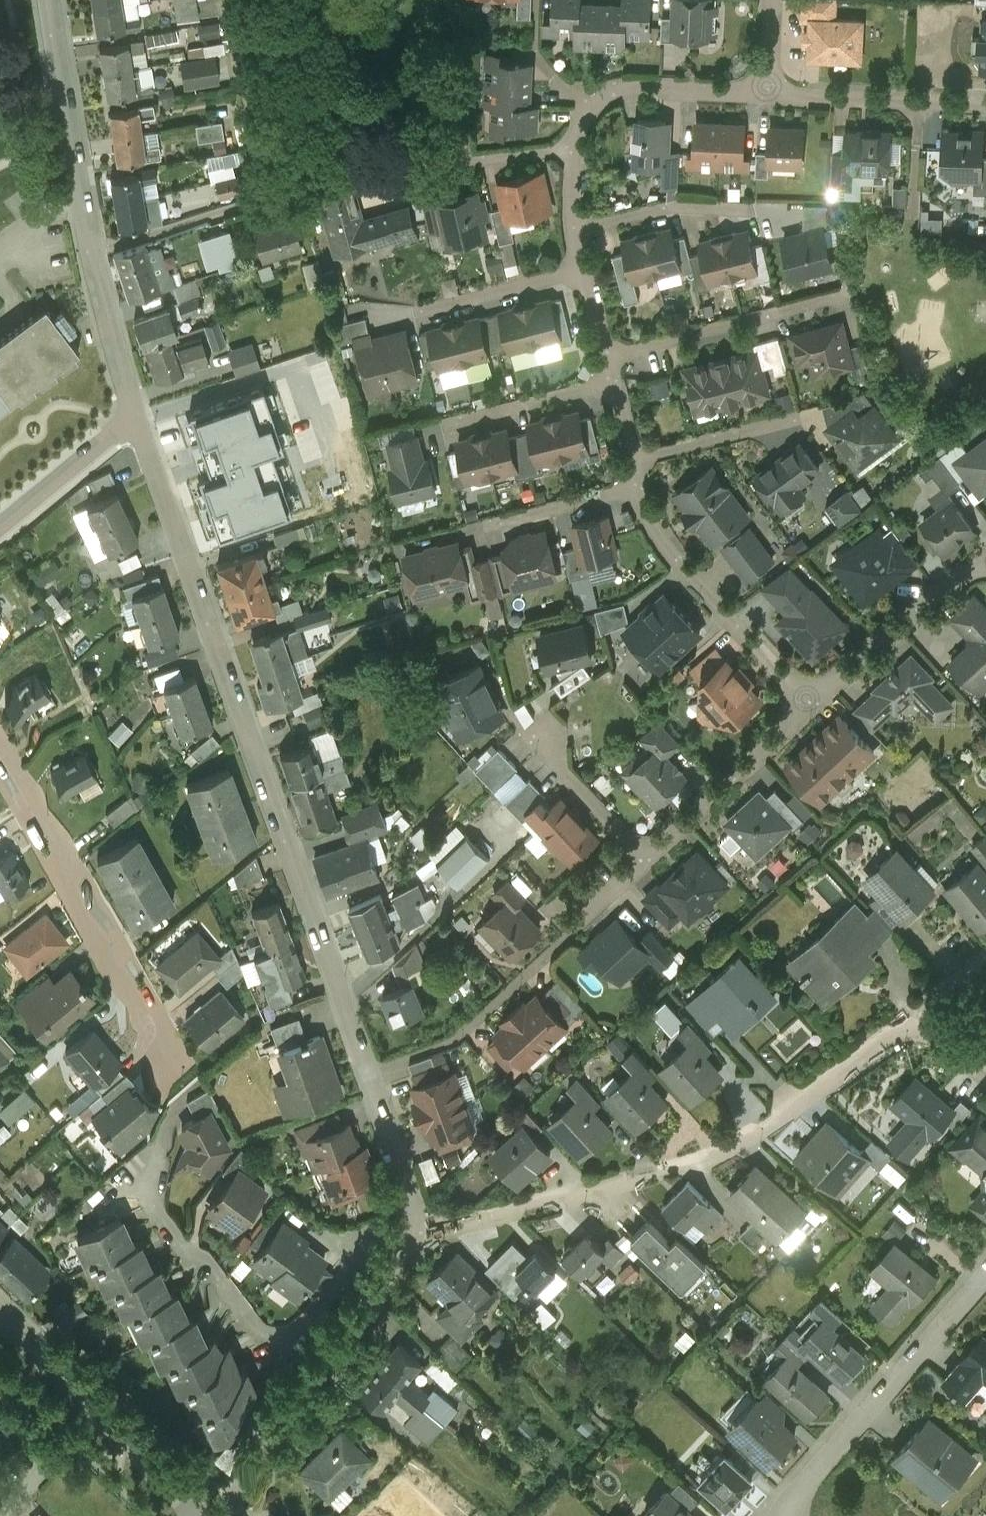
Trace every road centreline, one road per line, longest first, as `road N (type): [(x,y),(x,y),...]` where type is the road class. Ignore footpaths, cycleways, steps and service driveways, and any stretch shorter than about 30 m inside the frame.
road 1 (residential): [(366,1070),(137,412)]
road 2 (residential): [(922,1008),(756,1122),(641,1171),(409,1235)]
road 3 (residential): [(0,748),(179,1067)]
road 4 (residential): [(366,1070),(449,1035),(644,858)]
road 5 (residential): [(985,1270),(808,1469),(792,1515)]
road 6 (residential): [(576,149),(364,168),(270,196)]
road 7 (residential): [(0,1297),(206,1499)]
road 8 (residential): [(133,1154),(300,1388)]
road 9 (residential): [(813,704),(653,525),(636,489)]
road 10 (residential): [(92,252),(52,0)]
road 11 (residential): [(605,355),(845,293)]
road 12 (residential): [(644,858),(813,704)]
road 13 (residential): [(576,149),(589,106),(608,91),(767,92)]
road 14 (residential): [(813,704),(985,560)]
road 15 (residential): [(767,92),(985,103)]
road 16 (residential): [(383,320),(584,270)]
road 17 (residential): [(230,0),(270,196)]
road 18 (residential): [(409,1235),(300,1388)]
road 19 (residential): [(270,196),(92,252)]
road 20 (residential): [(137,412),(0,529)]
road 21 (residential): [(528,730),(644,858)]
road 22 (residential): [(630,460),(797,418)]
road 23 (residential): [(409,1235),(366,1070)]
road 24 (residential): [(580,229),(674,205),(746,209)]
road 25 (residential): [(450,423),(612,382)]
road 26 (residential): [(137,412),(92,252)]
road 27 (residential): [(488,525),(636,489)]
road 28 (residential): [(300,1388),(206,1499)]

